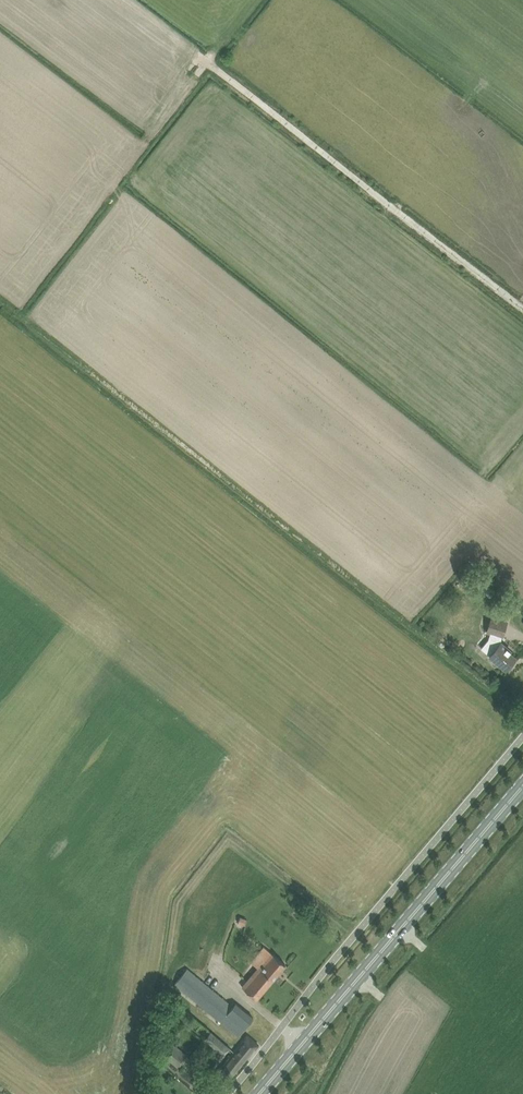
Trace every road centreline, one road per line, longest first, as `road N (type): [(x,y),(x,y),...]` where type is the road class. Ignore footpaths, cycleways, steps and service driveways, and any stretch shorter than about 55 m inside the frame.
road 1 (primary): [(258,1093),(522,785)]

